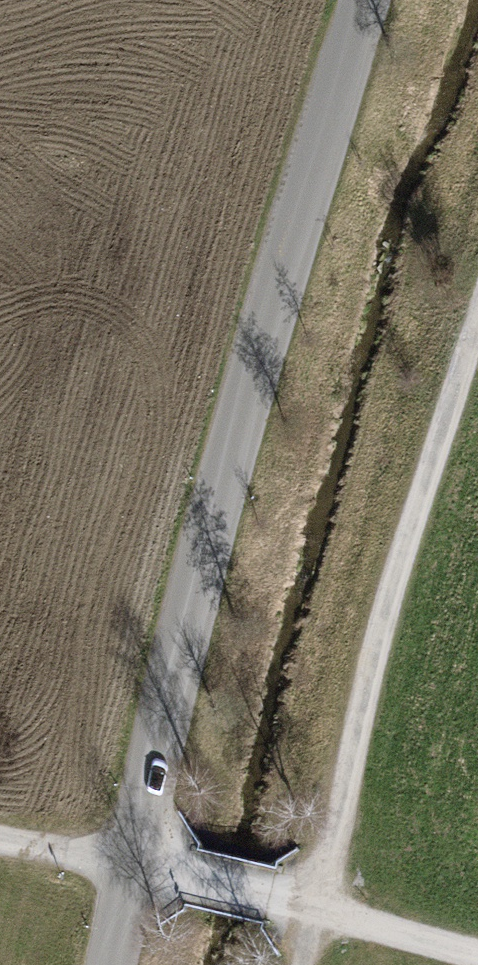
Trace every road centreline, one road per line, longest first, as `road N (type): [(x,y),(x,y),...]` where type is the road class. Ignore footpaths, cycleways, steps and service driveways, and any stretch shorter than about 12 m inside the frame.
road 1 (tertiary): [(108,964),(205,542),(365,0)]
road 2 (track): [(316,910),(381,622),(477,310)]
road 3 (track): [(0,836),(316,910)]
road 4 (track): [(316,910),(477,955)]

